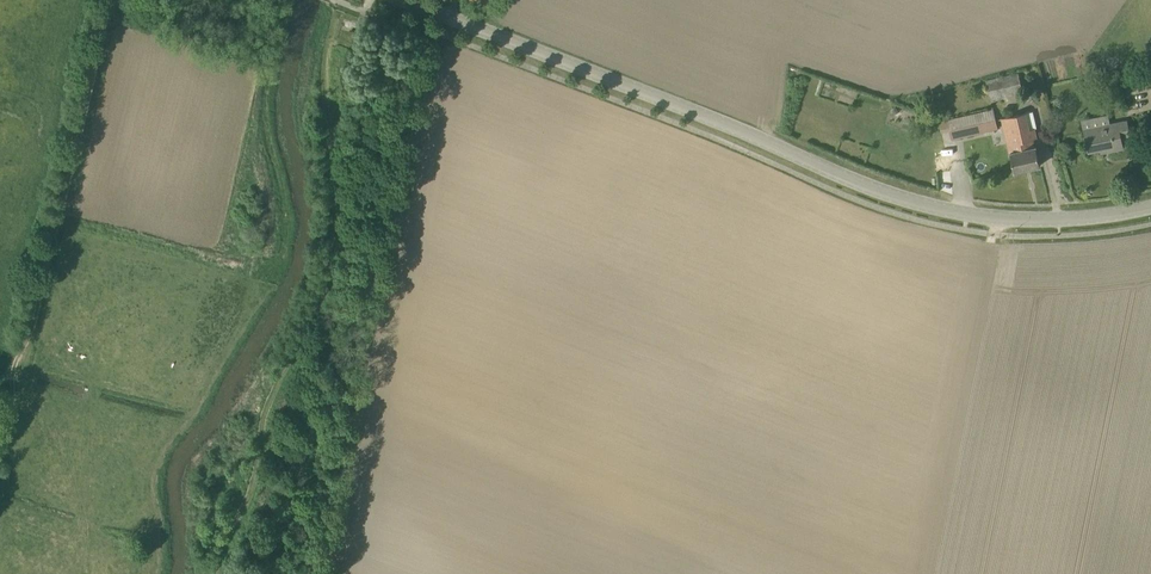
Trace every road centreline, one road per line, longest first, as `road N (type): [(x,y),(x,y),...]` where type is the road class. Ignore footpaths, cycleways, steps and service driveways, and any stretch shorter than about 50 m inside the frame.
road 1 (tertiary): [(1150,209),(1062,221),(956,214),(892,198),(407,0)]
road 2 (track): [(0,426),(35,317),(110,0)]

